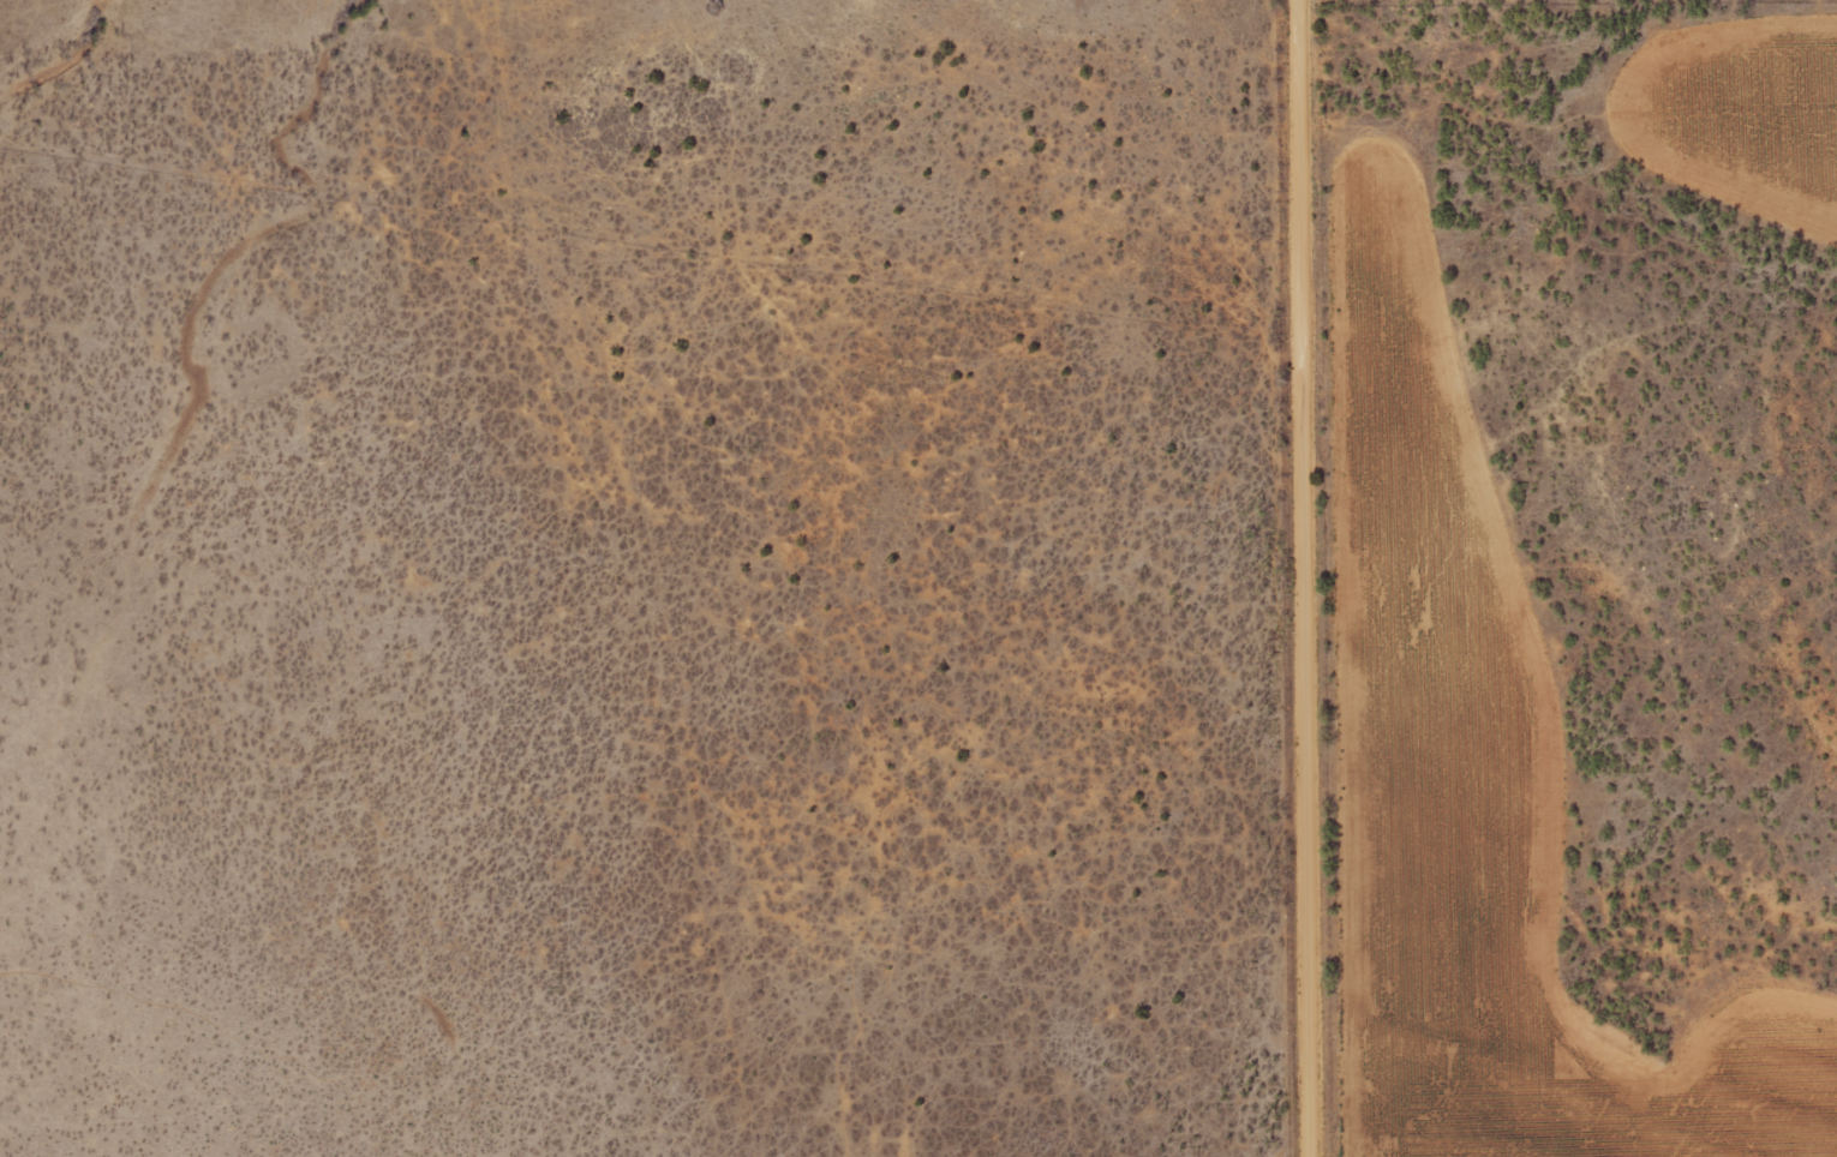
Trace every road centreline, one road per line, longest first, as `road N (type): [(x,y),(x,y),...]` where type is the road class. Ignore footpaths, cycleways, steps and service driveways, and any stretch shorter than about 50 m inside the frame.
road 1 (residential): [(1312,1156),(1302,0)]

